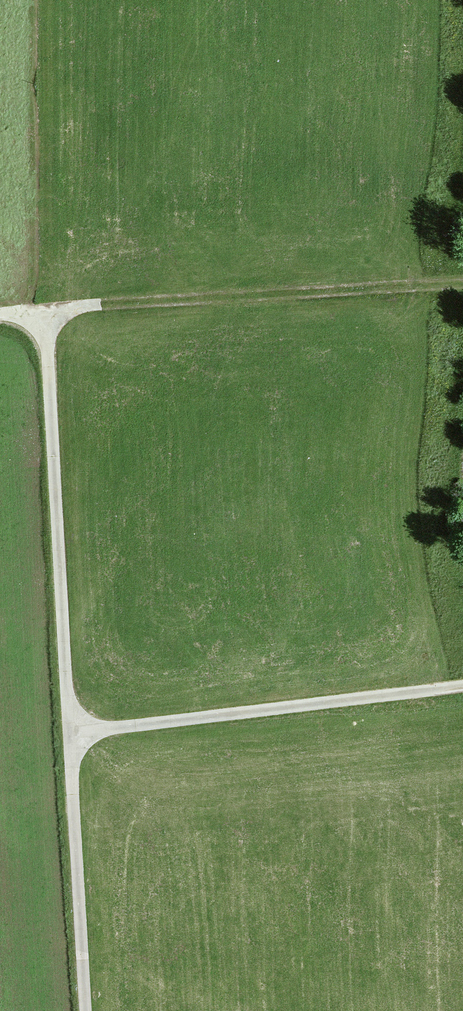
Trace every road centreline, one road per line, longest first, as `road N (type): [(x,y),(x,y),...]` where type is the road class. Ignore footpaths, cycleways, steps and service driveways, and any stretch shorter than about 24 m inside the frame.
road 1 (track): [(462,688),(69,736),(42,312),(0,317)]
road 2 (track): [(42,312),(455,281)]
road 3 (track): [(69,736),(86,1010)]

